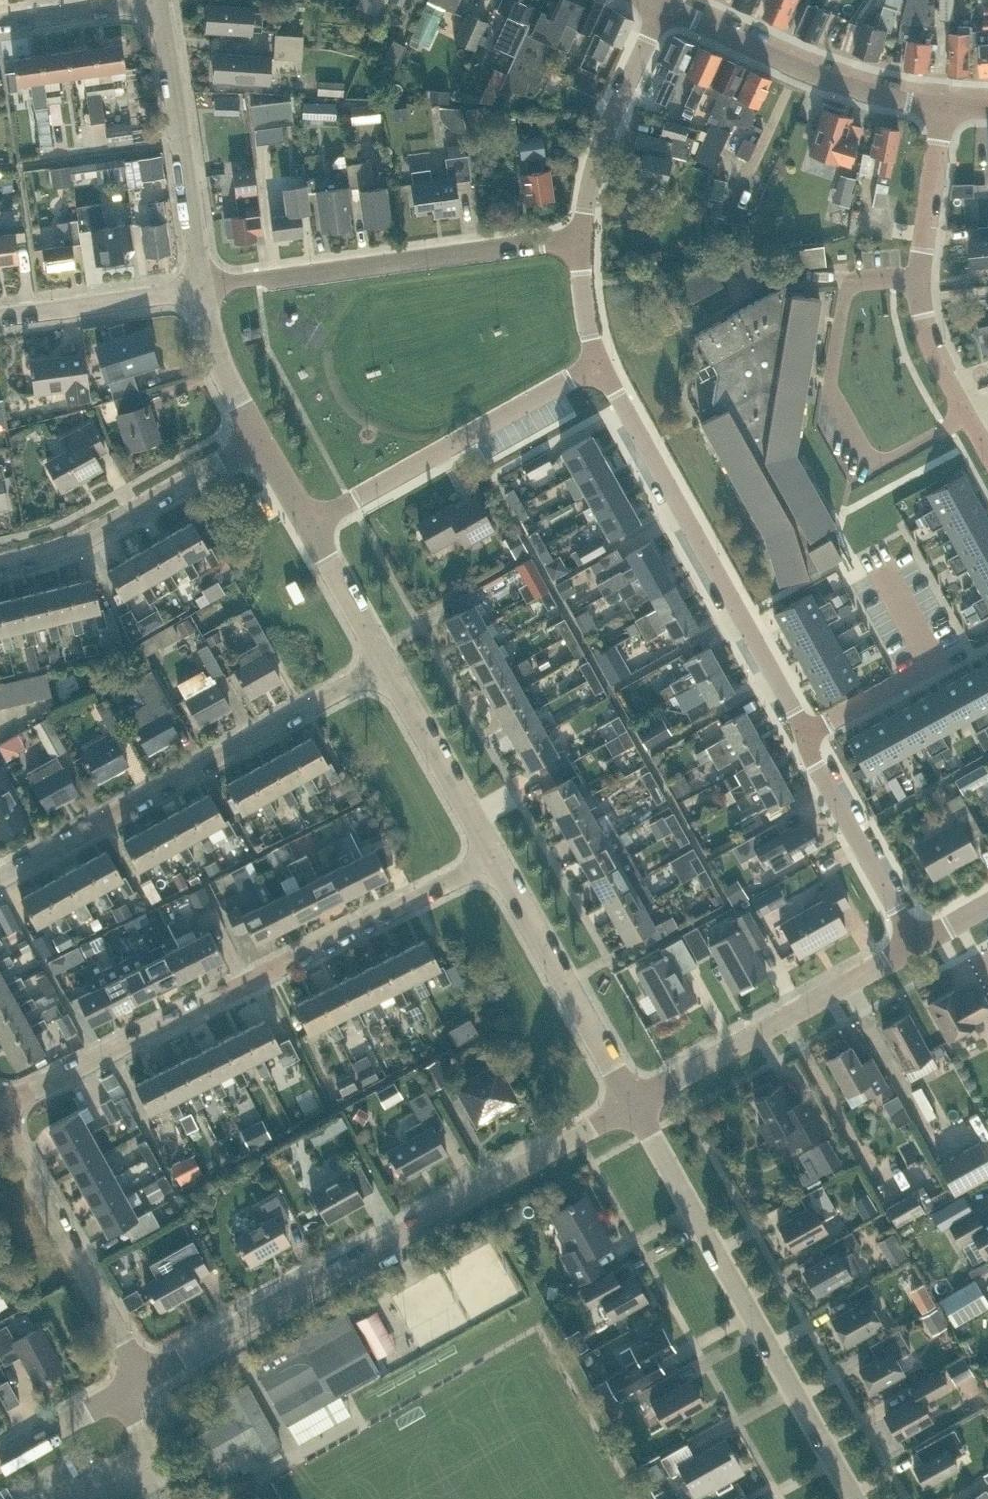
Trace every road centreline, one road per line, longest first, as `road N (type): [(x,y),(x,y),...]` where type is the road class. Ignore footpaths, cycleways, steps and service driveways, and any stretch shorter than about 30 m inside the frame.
road 1 (residential): [(924,943),(600,360)]
road 2 (residential): [(146,1382),(633,1107)]
road 3 (residential): [(0,1109),(493,862)]
road 4 (residential): [(857,1498),(633,1107)]
road 5 (residential): [(0,881),(385,666)]
road 6 (residential): [(205,286),(582,237)]
road 7 (residential): [(987,453),(932,349),(918,277),(942,108)]
road 8 (residential): [(307,527),(600,360)]
road 9 (residential): [(633,1107),(924,943)]
road 10 (tertiary): [(942,108),(782,62),(660,2)]
road 11 (residential): [(146,1382),(0,1126)]
road 12 (residential): [(205,286),(159,0)]
road 13 (residential): [(0,564),(86,537),(258,440)]
road 14 (residential): [(633,1107),(493,862)]
road 15 (residential): [(582,237),(602,143),(660,2)]
road 16 (residential): [(493,862),(385,666)]
road 17 (residential): [(0,315),(205,286)]
road 18 (residential): [(0,1464),(146,1382)]
road 19 (residential): [(258,440),(212,338),(205,286)]
road 20 (residential): [(158,0),(0,22)]
road 21 (residential): [(385,666),(307,527)]
road 22 (residential): [(600,360),(582,237)]

